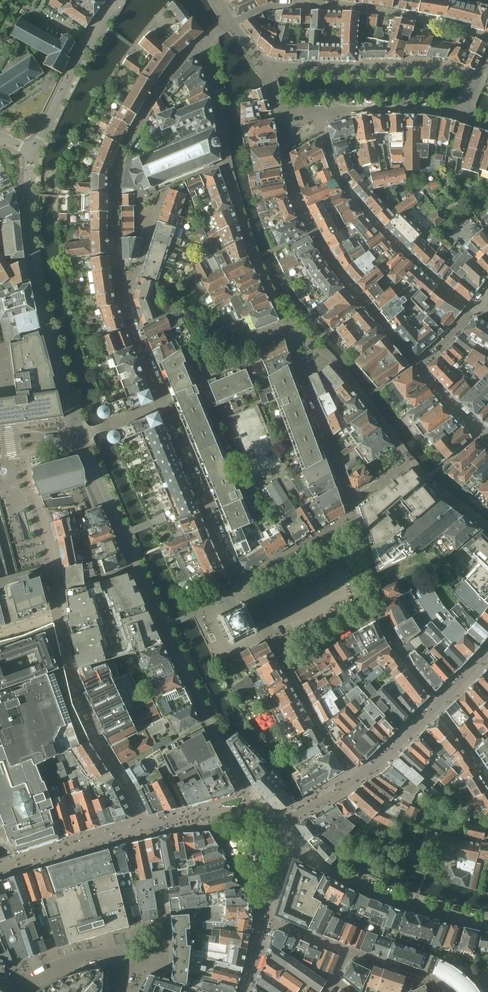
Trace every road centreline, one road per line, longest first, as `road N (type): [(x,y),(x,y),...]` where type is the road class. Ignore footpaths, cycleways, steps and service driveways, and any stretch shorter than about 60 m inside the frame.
road 1 (residential): [(274,825),(224,748),(81,432)]
road 2 (residential): [(472,309),(416,363),(312,231),(278,111)]
road 3 (residential): [(163,404),(240,582),(353,519),(351,504)]
road 4 (residential): [(287,323),(255,257),(200,42)]
road 5 (residential): [(34,151),(33,255),(81,432)]
road 6 (residential): [(200,42),(163,82),(118,167),(124,291)]
road 7 (residential): [(232,23),(280,5),(344,6),(487,36)]
road 8 (residential): [(472,309),(398,245),(337,177),(318,111)]
road 9 (residential): [(290,842),(326,871),(487,924)]
road 10 (residential): [(476,79),(423,65),(264,67)]
road 11 (residential): [(351,504),(287,323)]
road 12 (residential): [(412,461),(331,359),(287,323)]
road 13 (residential): [(350,951),(264,918),(290,842)]
road 14 (residential): [(116,1),(34,151)]
road 15 (residential): [(318,111),(463,114)]
road 16 (residential): [(0,979),(13,984),(81,959),(122,962)]
road 17 (residential): [(125,969),(152,963),(165,945),(159,930),(134,935),(122,962)]
road 18 (residential): [(124,291),(163,404)]

